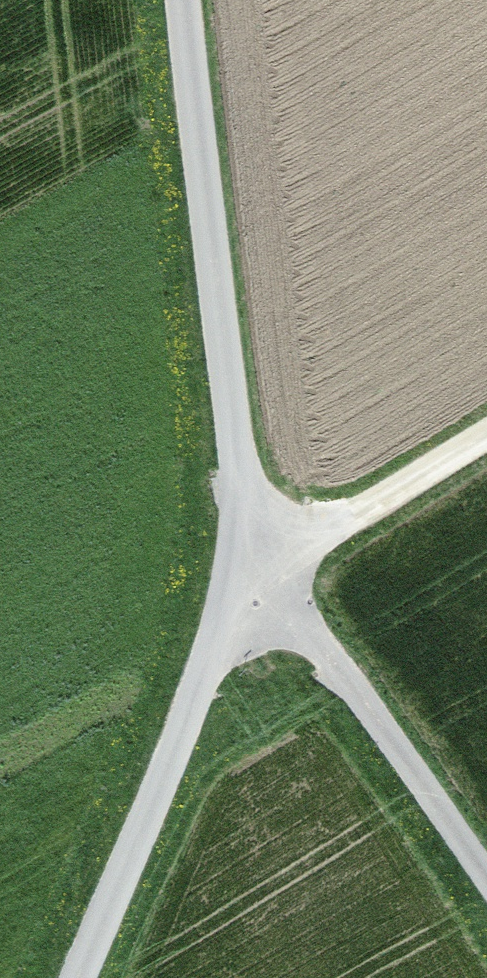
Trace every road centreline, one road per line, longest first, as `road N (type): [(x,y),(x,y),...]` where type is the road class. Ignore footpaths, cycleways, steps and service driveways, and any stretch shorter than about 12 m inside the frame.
road 1 (unclassified): [(188,0),(229,416),(260,568)]
road 2 (unclassified): [(260,568),(212,653),(75,977)]
road 3 (unclassified): [(486,880),(260,568)]
road 4 (track): [(260,568),(486,432)]

